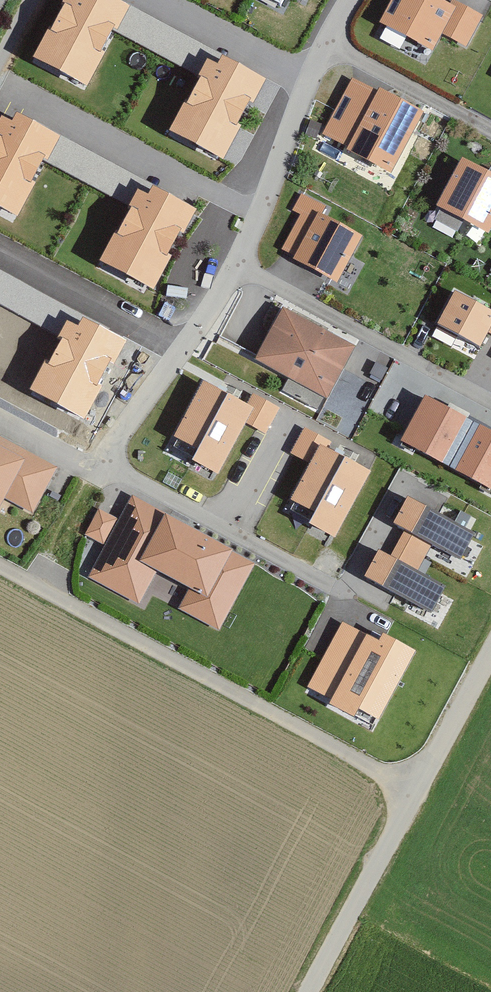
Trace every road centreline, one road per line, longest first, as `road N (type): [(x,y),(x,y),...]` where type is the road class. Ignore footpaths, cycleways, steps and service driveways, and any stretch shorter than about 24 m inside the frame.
road 1 (residential): [(417,785),(0,565)]
road 2 (residential): [(96,466),(348,596)]
road 3 (residential): [(260,216),(21,88)]
road 4 (unclassified): [(417,785),(306,991)]
road 5 (residential): [(183,348),(0,252)]
road 6 (residential): [(310,79),(160,0)]
road 7 (unclassified): [(490,649),(417,785)]
road 8 (residential): [(260,216),(183,348)]
road 9 (residential): [(183,348),(96,466)]
road 10 (residential): [(310,79),(260,216)]

